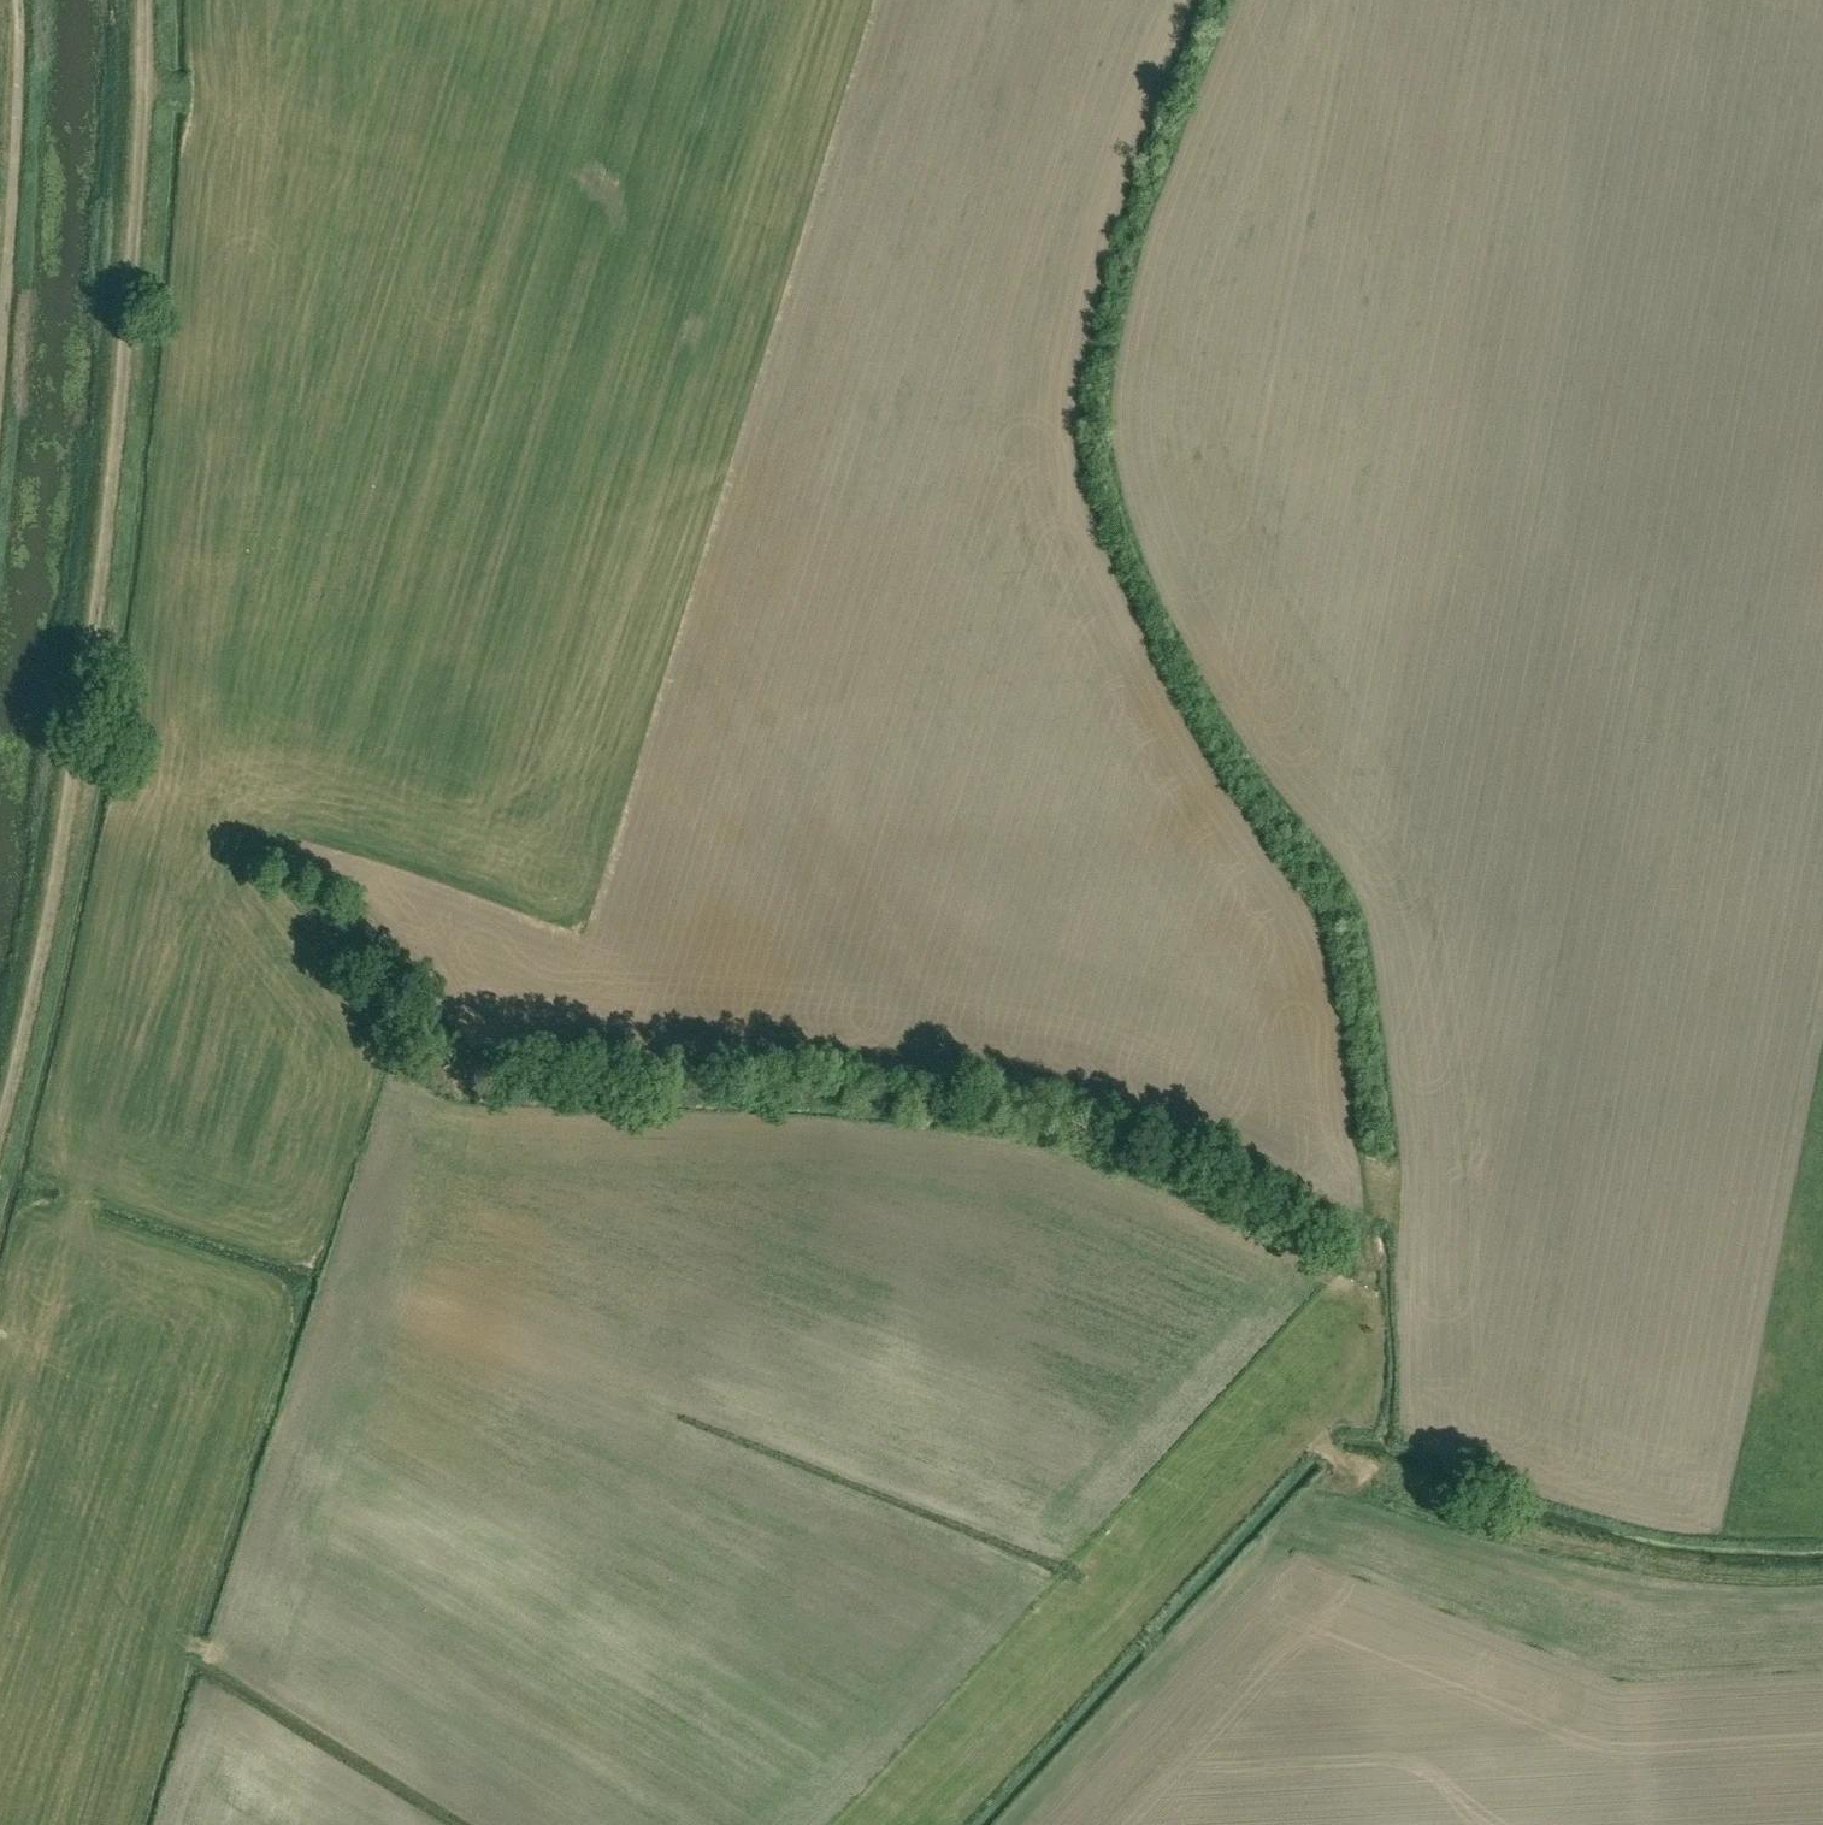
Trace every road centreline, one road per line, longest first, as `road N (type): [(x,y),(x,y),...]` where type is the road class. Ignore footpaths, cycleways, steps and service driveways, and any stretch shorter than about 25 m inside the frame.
road 1 (track): [(1316,1442),(1340,1462),(1546,1541),(1663,1574),(1777,1584),(1822,1579)]
road 2 (track): [(0,377),(19,79),(17,0)]

